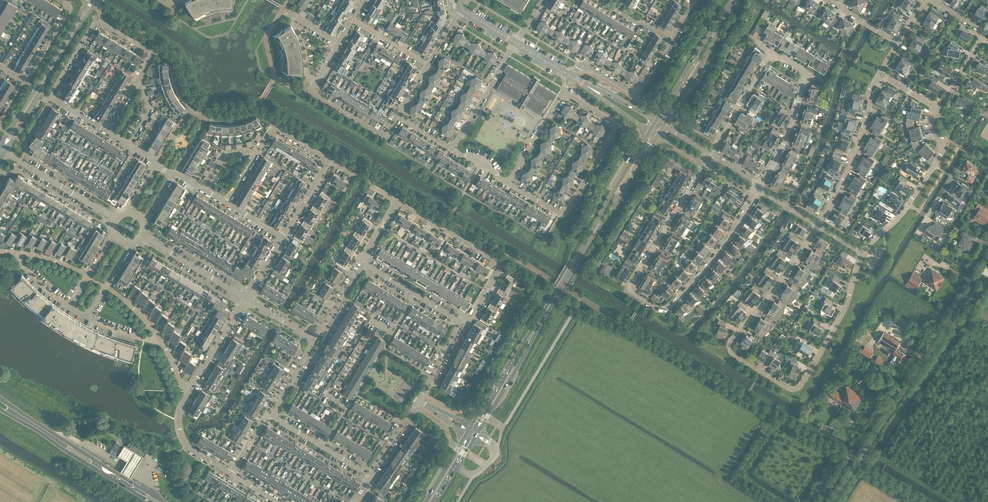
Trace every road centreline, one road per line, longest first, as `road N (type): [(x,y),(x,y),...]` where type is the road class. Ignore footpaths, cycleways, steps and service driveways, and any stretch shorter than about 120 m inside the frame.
road 1 (unclassified): [(832,501),(987,262)]
road 2 (residential): [(106,130),(53,92),(96,24),(148,50),(140,78)]
road 3 (residential): [(563,92),(616,125),(567,212),(508,182)]
road 4 (residential): [(761,371),(800,388),(847,307),(862,252)]
road 5 (residential): [(761,371),(730,352),(730,343),(818,225)]
road 6 (residential): [(462,323),(500,265),(397,200)]
road 7 (residential): [(862,252),(910,205),(949,141),(931,123),(938,107)]
road 8 (residential): [(643,300),(660,309),(673,305),(758,195)]
road 9 (residential): [(818,225),(855,154),(880,74)]
road 10 (residential): [(643,300),(630,286),(706,163)]
road 11 (residential): [(711,154),(773,52),(803,69)]
road 12 (tertiary): [(2,150),(76,26)]
road 13 (residential): [(572,77),(584,64),(635,92),(671,40)]
road 14 (secondary): [(585,249),(657,134)]
road 15 (secondary): [(651,131),(585,249)]
road 16 (residential): [(117,219),(2,150)]
road 17 (secondary): [(545,316),(472,427)]
road 18 (secondary): [(479,431),(545,316)]
road 19 (secondary): [(166,501),(55,439)]
road 20 (residential): [(452,149),(516,43)]
road 21 (residential): [(763,185),(790,131),(803,69)]
road 22 (residential): [(247,298),(143,234)]
road 23 (residential): [(398,116),(382,135),(311,92),(316,81)]

